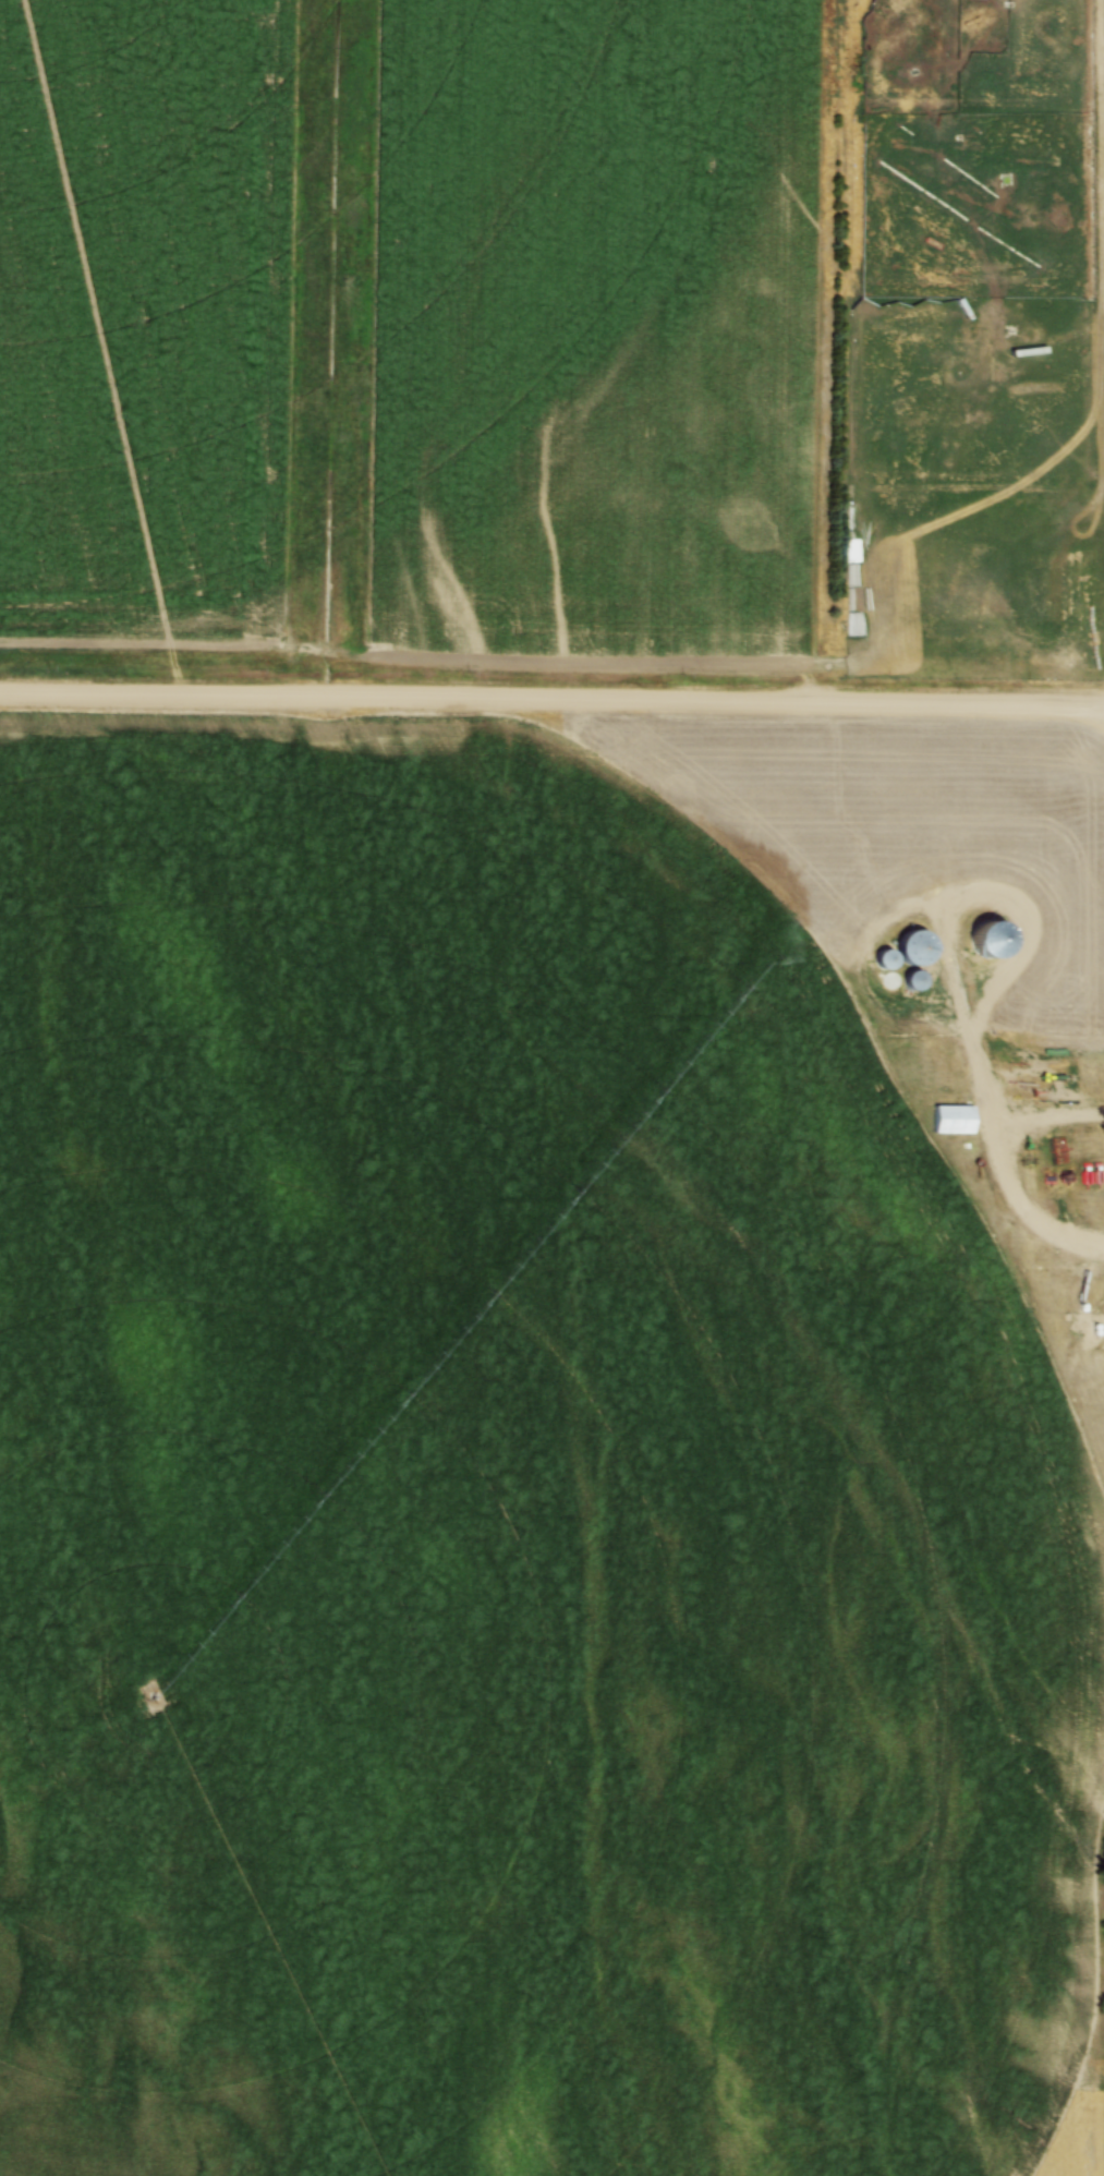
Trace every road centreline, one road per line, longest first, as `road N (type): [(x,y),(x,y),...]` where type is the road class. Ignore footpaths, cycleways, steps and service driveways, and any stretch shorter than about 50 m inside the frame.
road 1 (residential): [(1103,711),(0,696)]

